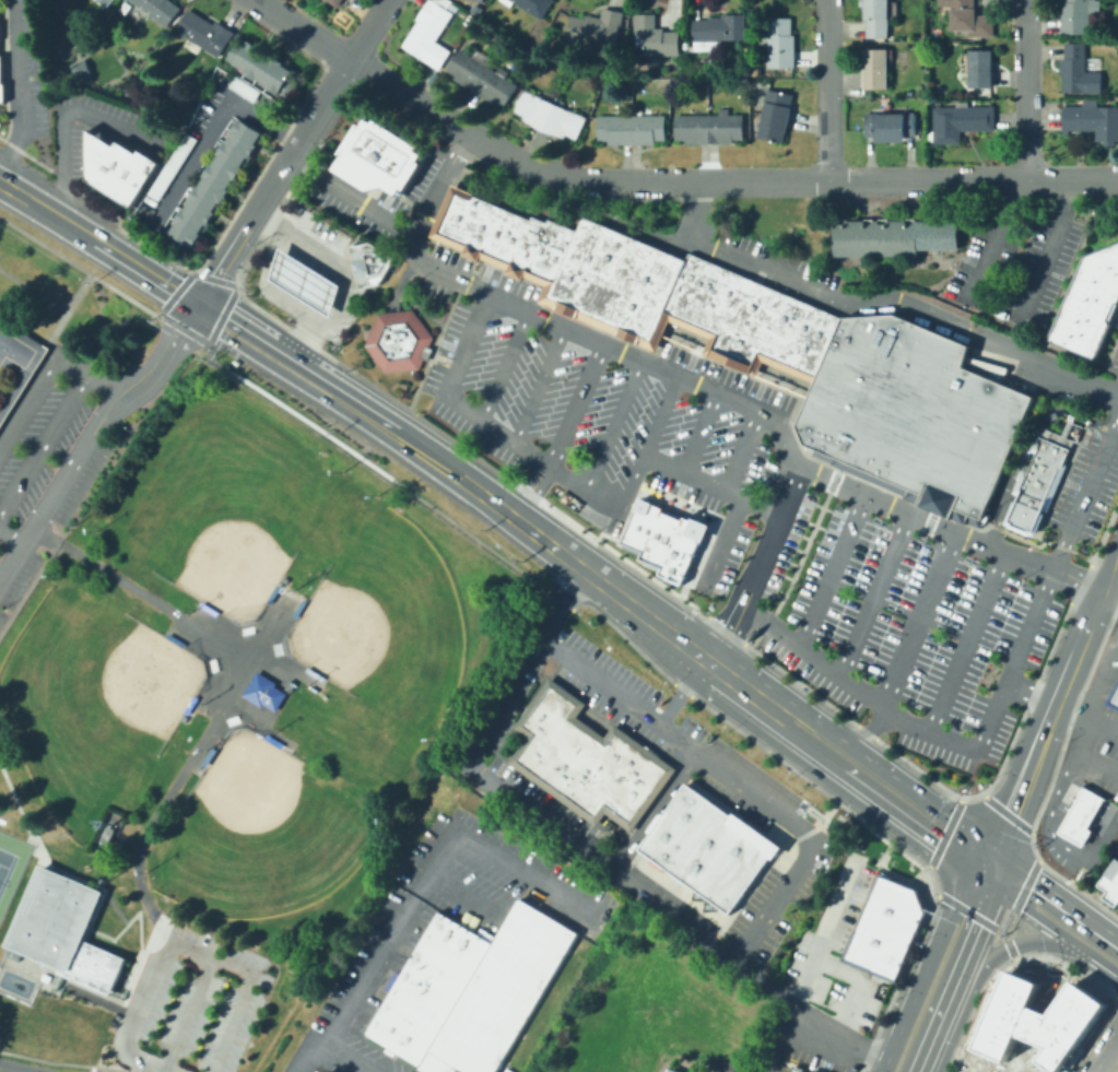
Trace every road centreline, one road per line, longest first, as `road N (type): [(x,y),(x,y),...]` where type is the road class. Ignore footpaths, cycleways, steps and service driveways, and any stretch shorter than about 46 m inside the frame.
road 1 (residential): [(1117,179),(715,182)]
road 2 (residential): [(715,182),(537,170),(467,136),(350,57)]
road 3 (tertiary): [(992,848),(1117,549)]
road 4 (residential): [(350,57),(200,306)]
road 5 (secondary): [(992,848),(968,865),(880,1071)]
road 6 (secondary): [(992,848),(812,718),(782,716)]
road 7 (secondary): [(676,638),(484,497)]
road 8 (residential): [(826,179),(827,0)]
road 9 (residential): [(1025,179),(1025,0)]
road 10 (secondary): [(344,398),(334,379),(225,307),(200,306)]
road 11 (secondary): [(200,306),(215,328),(321,397),(344,398)]
road 12 (secondary): [(1117,939),(992,848)]
road 13 (secondary): [(843,774),(968,865)]
road 14 (secondary): [(956,976),(1027,941),(1082,946)]
road 15 (secondary): [(200,306),(95,242)]

